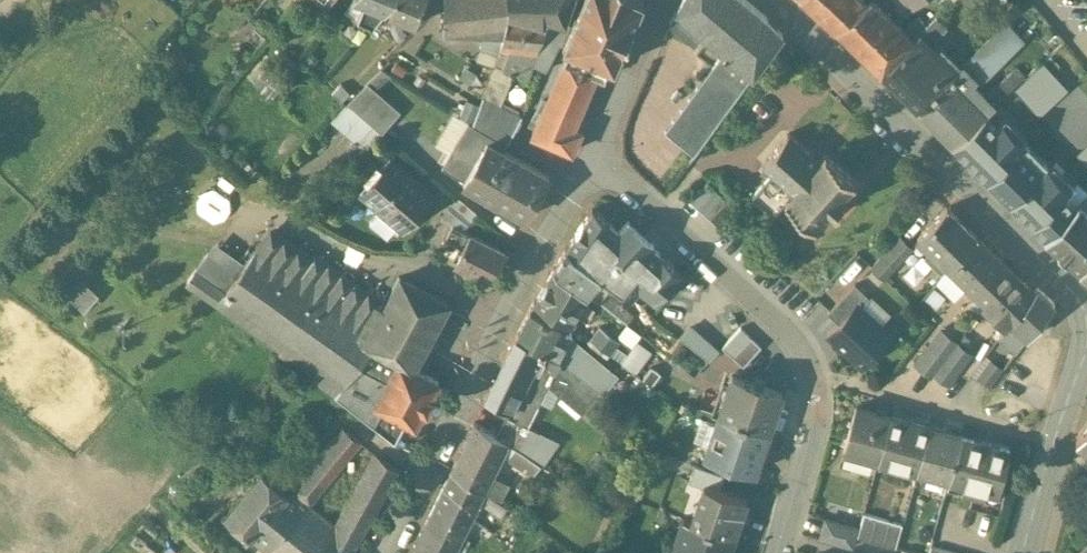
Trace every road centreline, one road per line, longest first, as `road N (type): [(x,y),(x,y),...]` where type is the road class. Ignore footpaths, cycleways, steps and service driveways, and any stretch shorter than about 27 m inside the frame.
road 1 (residential): [(594,133),(795,329),(810,355),(819,386),(774,552)]
road 2 (residential): [(594,133),(375,552)]
road 3 (primary): [(1086,324),(1074,279),(786,0)]
road 4 (primary): [(1019,552),(1086,324)]
road 5 (residential): [(656,0),(594,133)]

